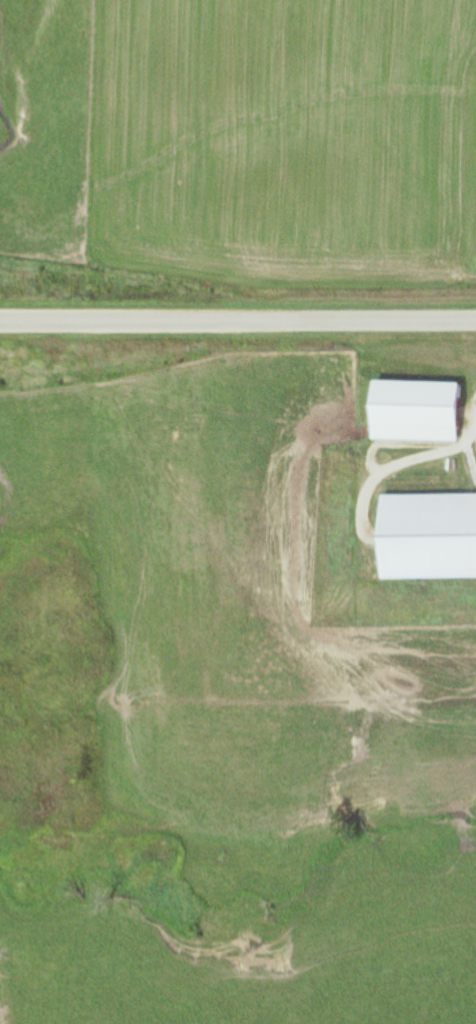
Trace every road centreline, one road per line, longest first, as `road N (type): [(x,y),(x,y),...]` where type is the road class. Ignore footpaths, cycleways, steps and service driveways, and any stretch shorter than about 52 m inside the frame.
road 1 (secondary): [(475,318),(0,321)]

